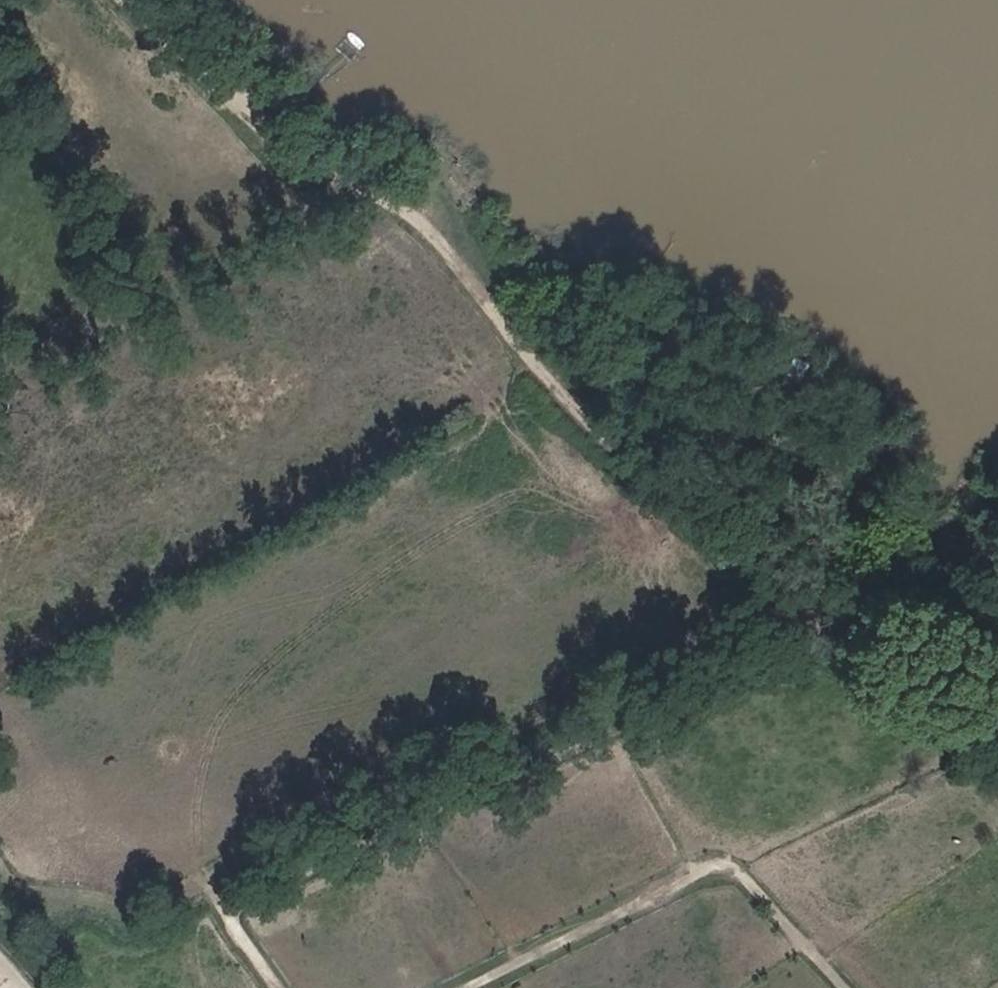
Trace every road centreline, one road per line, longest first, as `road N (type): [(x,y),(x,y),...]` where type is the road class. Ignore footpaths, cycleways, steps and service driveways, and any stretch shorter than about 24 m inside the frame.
road 1 (track): [(997,730),(853,639),(729,538),(524,346),(442,224),(371,189),(181,135),(61,45),(37,0)]

